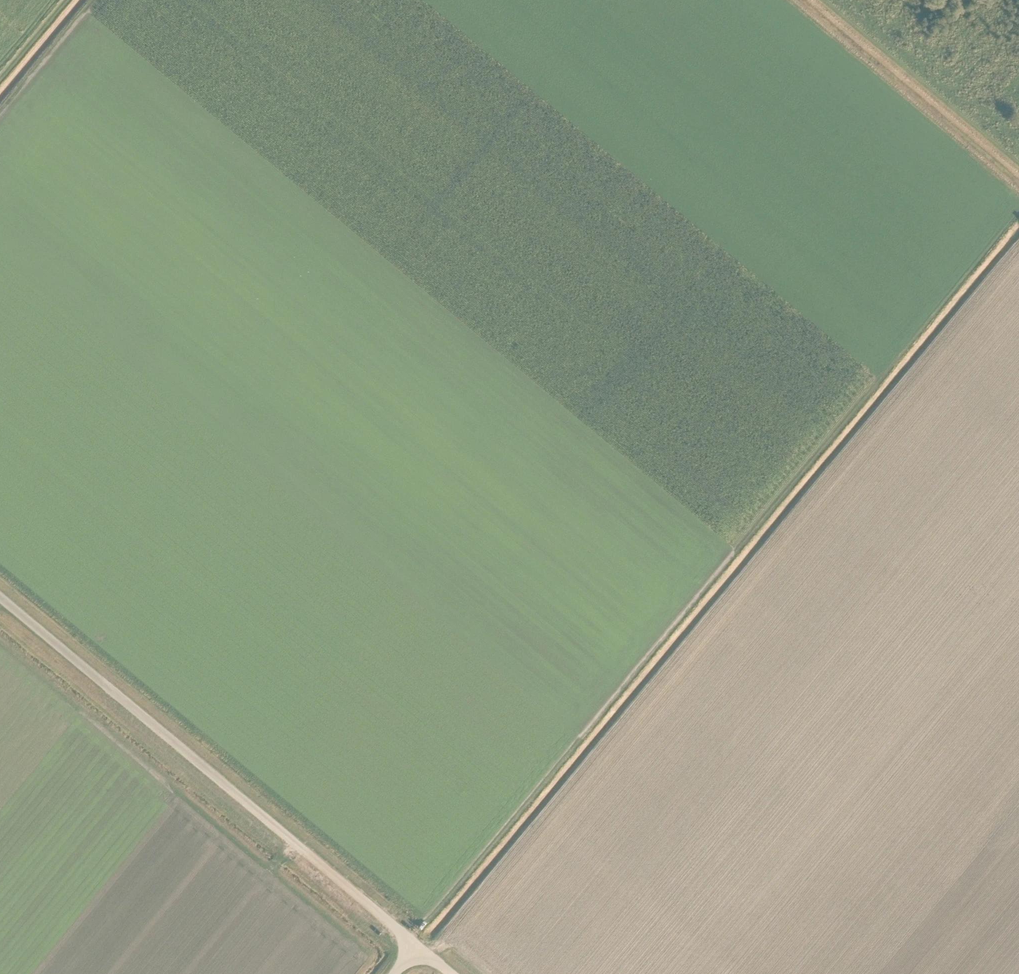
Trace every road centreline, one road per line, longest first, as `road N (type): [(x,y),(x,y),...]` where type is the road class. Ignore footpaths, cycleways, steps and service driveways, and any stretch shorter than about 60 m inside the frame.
road 1 (unclassified): [(418,945),(0,596)]

